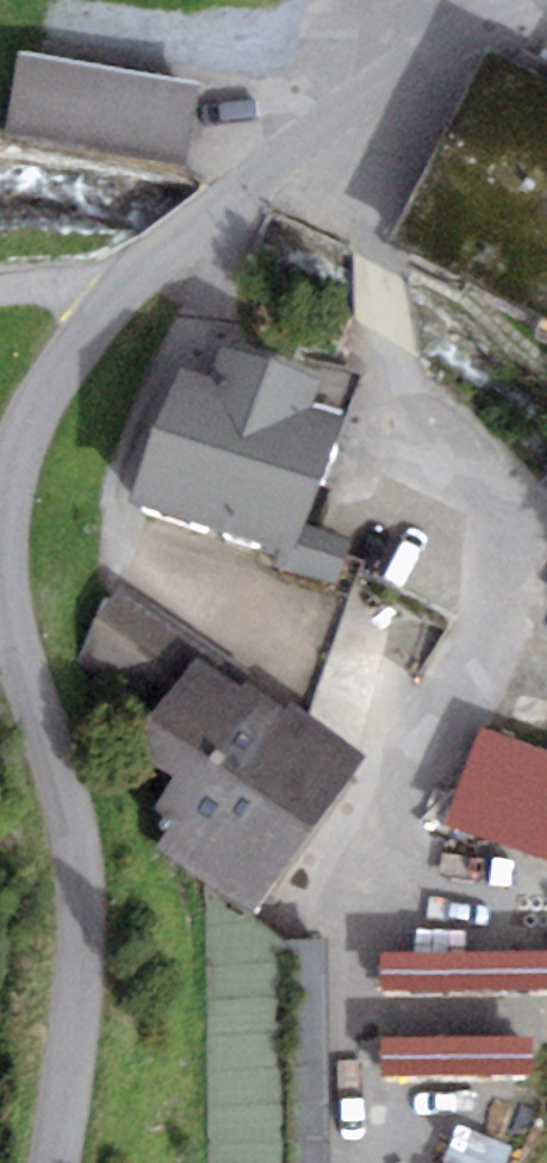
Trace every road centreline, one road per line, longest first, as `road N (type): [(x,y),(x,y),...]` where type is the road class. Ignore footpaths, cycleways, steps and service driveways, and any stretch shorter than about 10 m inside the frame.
road 1 (residential): [(408,30),(112,306),(39,410),(1,554),(51,756),(78,927),(47,1162)]

